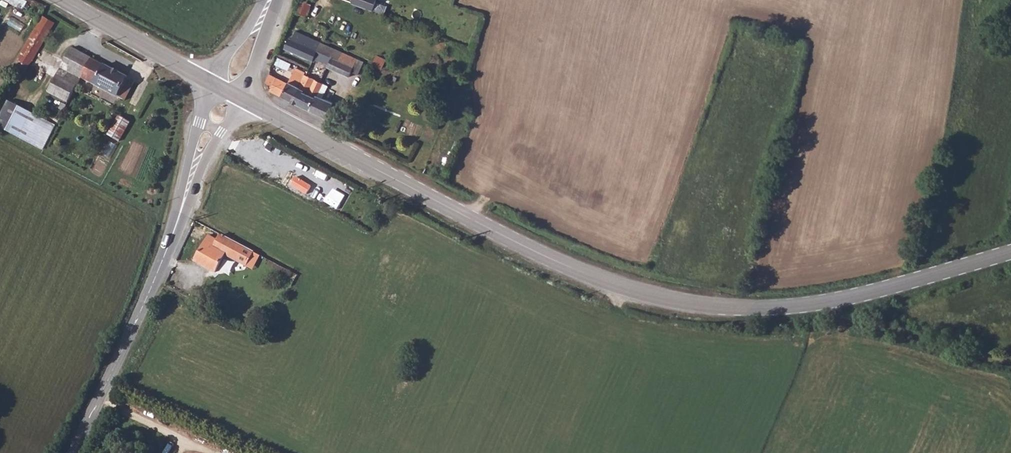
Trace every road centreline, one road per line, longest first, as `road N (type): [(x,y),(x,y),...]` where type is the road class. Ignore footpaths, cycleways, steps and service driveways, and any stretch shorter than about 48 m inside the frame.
road 1 (secondary): [(1010,252),(819,305),(689,304),(580,273),(247,101)]
road 2 (tertiary): [(74,452),(172,239)]
road 3 (track): [(819,305),(844,325),(1010,367)]
road 4 (secondary): [(210,83),(65,0)]
road 5 (tertiary): [(210,83),(172,239)]
road 6 (tertiary): [(172,239),(222,132),(247,101)]

